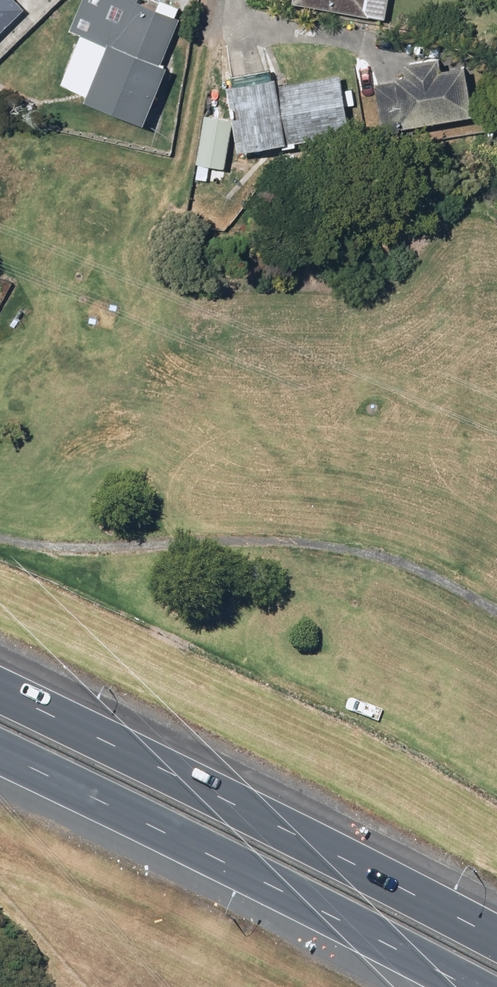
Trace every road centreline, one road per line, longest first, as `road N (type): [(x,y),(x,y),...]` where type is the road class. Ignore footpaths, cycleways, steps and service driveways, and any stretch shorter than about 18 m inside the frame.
road 1 (primary): [(0,691),(496,939)]
road 2 (primary): [(474,986),(0,752)]

